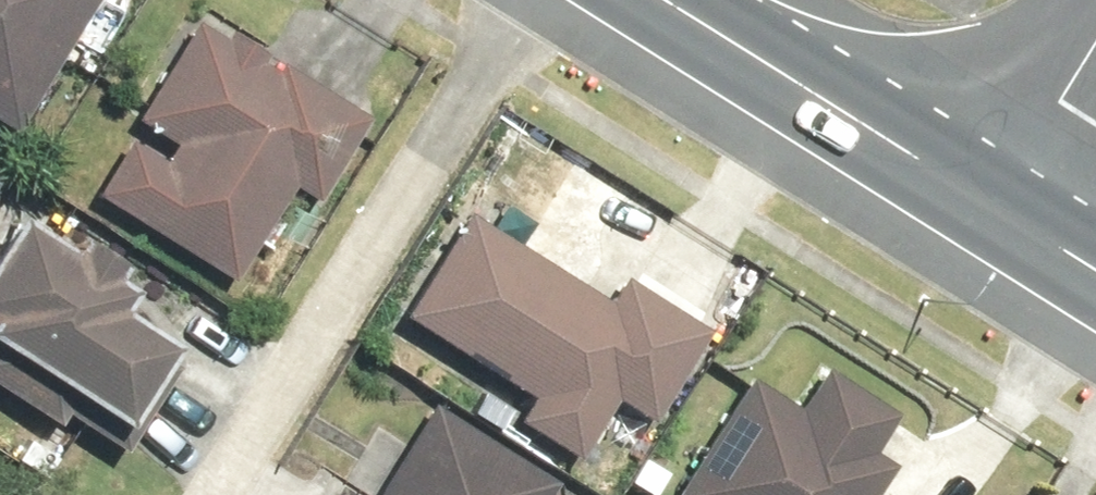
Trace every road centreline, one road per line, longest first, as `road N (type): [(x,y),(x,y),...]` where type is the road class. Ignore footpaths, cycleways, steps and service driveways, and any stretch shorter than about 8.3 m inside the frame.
road 1 (secondary): [(978,203),(665,0)]
road 2 (residential): [(1095,22),(978,203)]
road 3 (secondary): [(1095,279),(978,203)]

